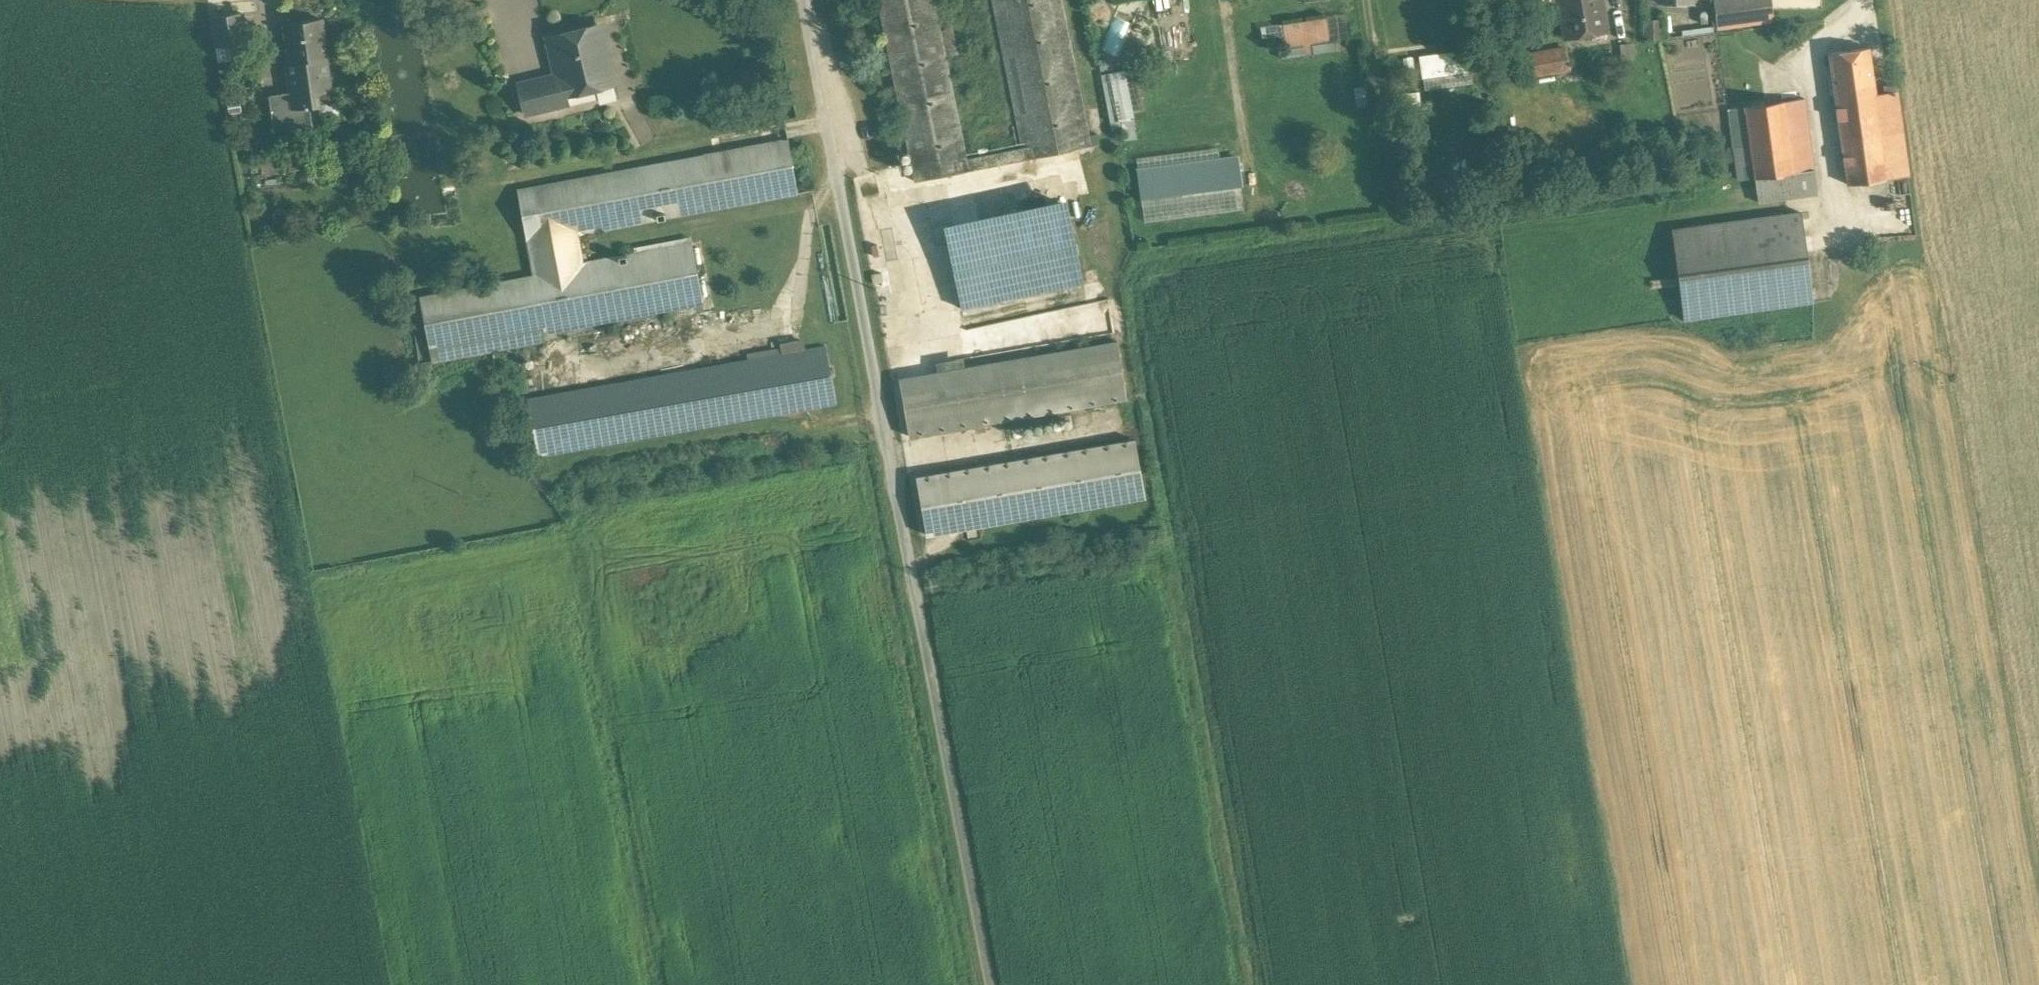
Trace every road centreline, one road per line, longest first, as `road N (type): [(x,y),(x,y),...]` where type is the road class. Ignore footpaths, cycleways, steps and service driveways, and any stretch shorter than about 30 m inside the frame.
road 1 (track): [(799,0),(991,984)]

